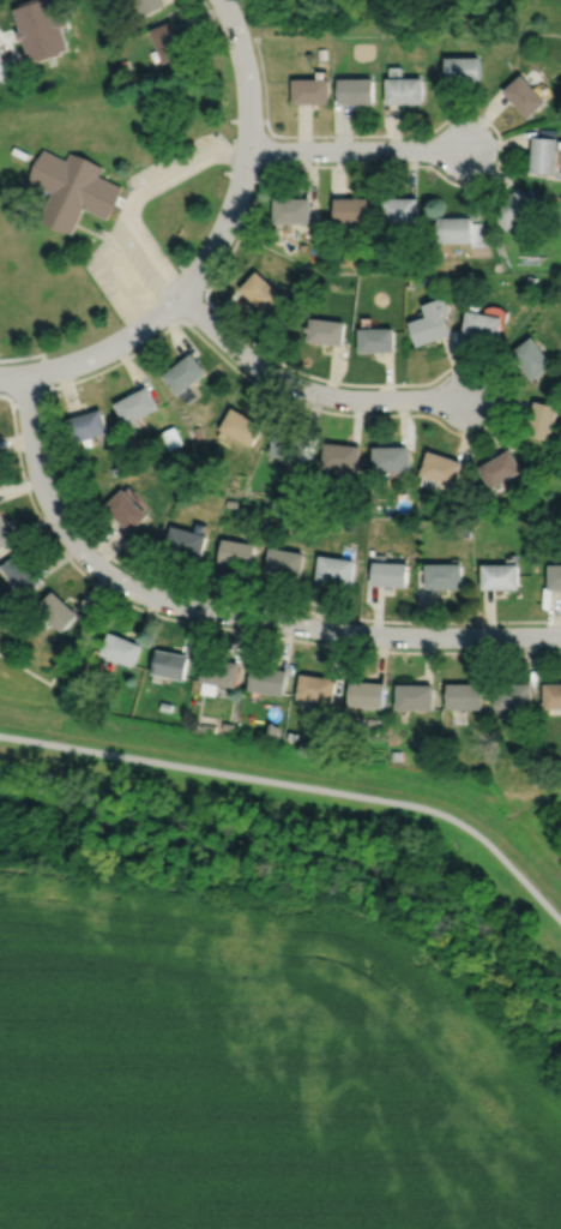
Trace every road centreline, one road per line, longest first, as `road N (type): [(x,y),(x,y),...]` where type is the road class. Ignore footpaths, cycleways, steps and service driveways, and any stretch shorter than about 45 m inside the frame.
road 1 (residential): [(23,374),(35,460),(52,508),(90,558),(139,593),(351,633),(560,635)]
road 2 (residential): [(221,0),(239,46),(249,122),(241,179),(210,251),(179,295),(131,336),(59,366),(0,376)]
road 3 (residential): [(179,295),(290,385),(351,398),(466,397)]
road 4 (residential): [(247,150),(463,148)]

